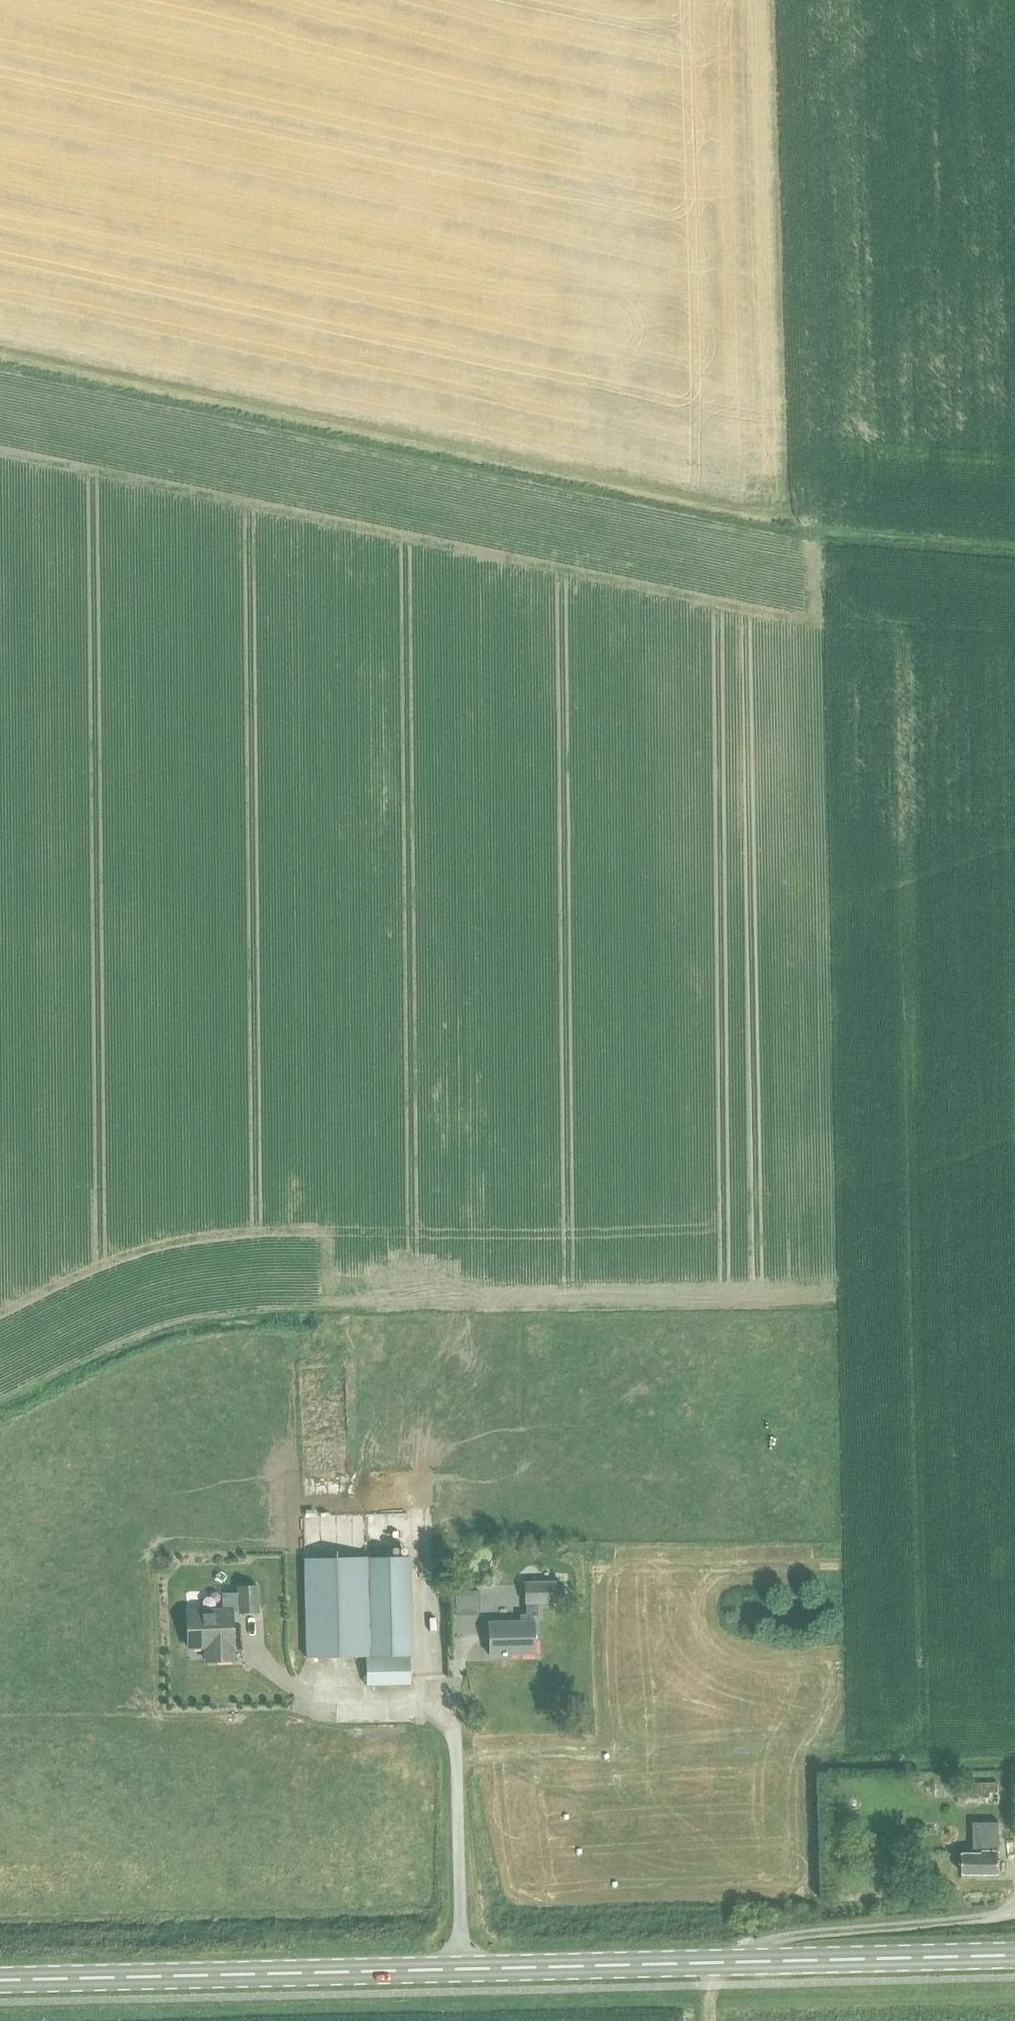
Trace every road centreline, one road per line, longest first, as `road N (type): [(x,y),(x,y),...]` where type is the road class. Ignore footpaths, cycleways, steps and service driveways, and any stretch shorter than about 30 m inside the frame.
road 1 (primary): [(0,1979),(1014,1955)]

